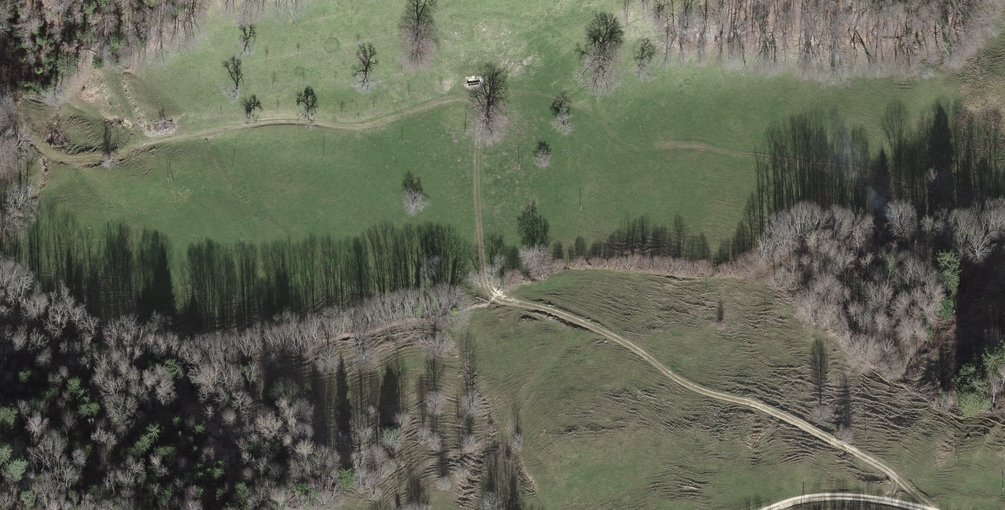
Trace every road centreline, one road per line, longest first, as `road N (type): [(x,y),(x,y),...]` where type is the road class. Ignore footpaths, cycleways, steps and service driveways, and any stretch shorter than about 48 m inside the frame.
road 1 (track): [(479,103),(475,179),(487,295),(574,320),(686,386),(826,439),(882,468),(931,509)]
road 2 (track): [(479,103),(539,98),(646,147),(703,149),(1004,202)]
road 3 (track): [(73,157),(257,124),(361,126),(479,103)]
road 4 (track): [(919,509),(843,498),(767,509)]

